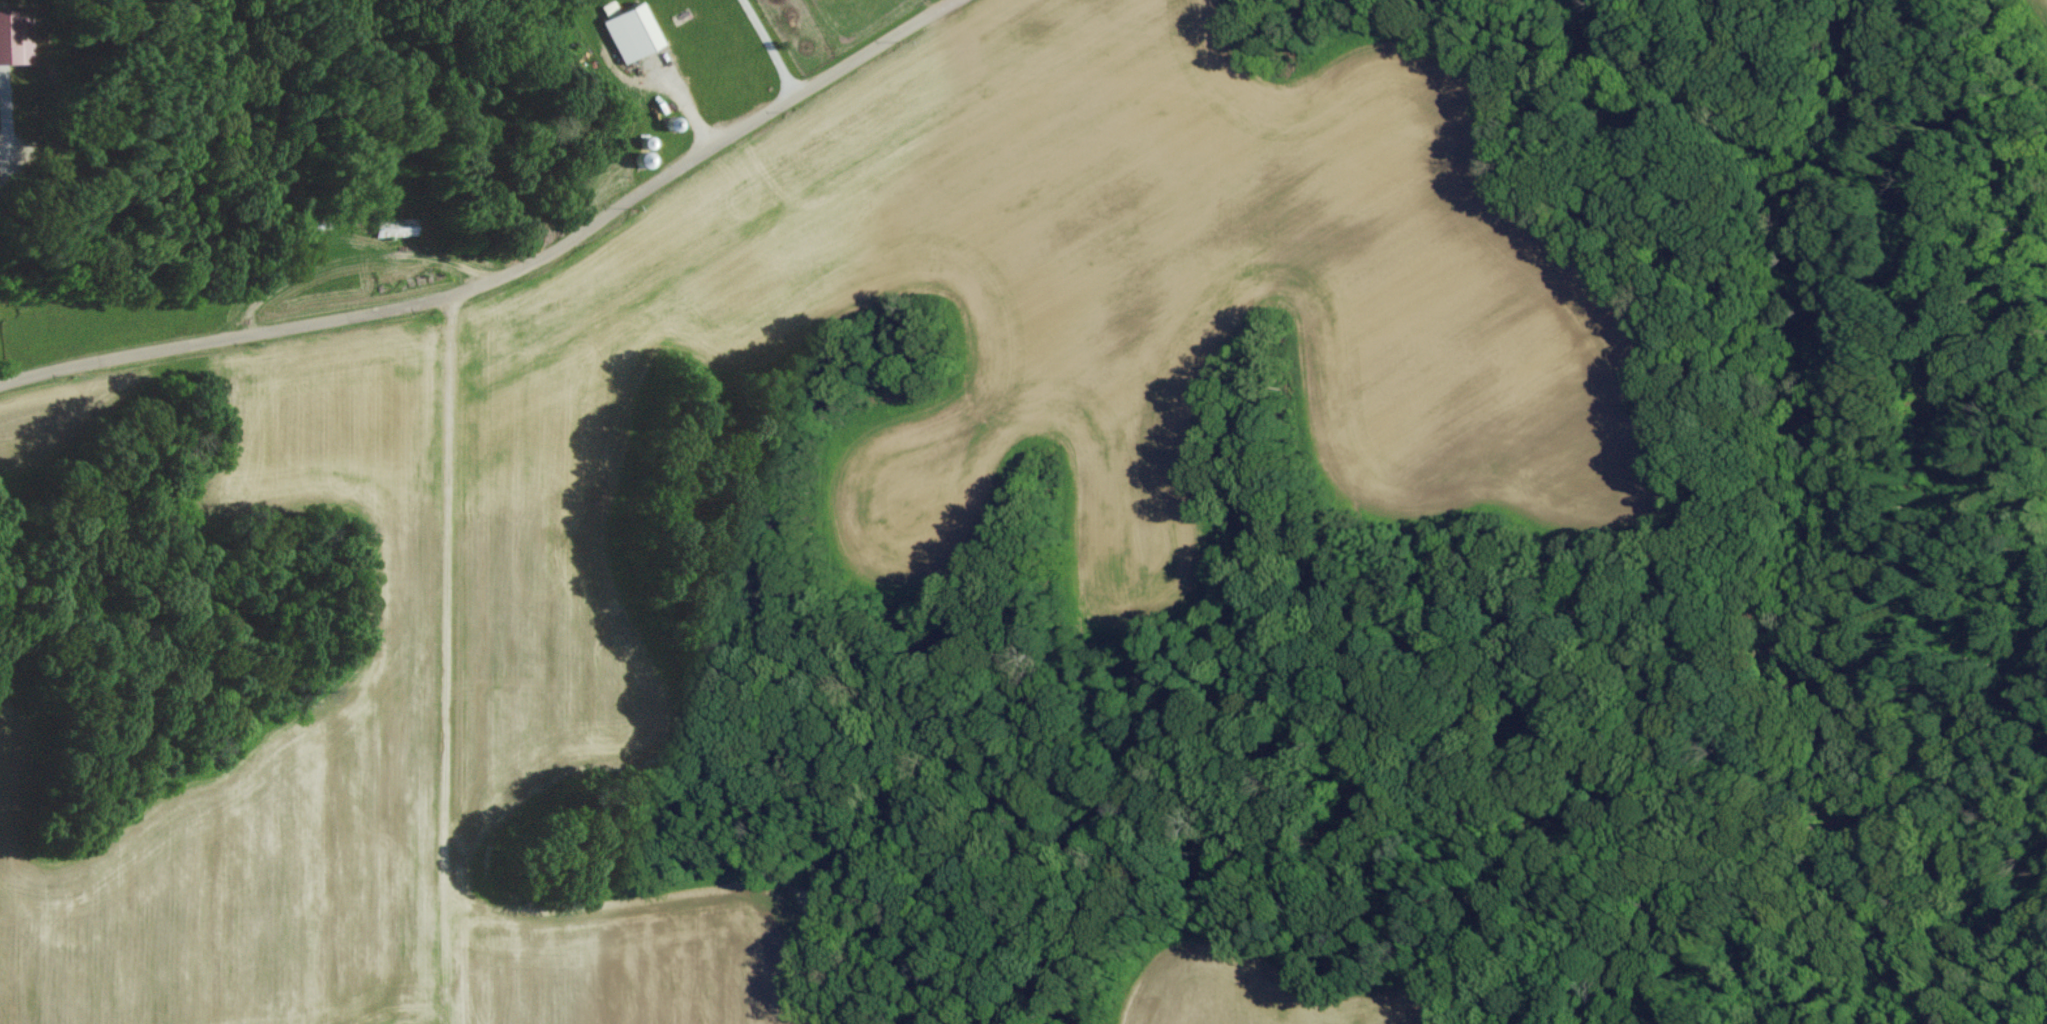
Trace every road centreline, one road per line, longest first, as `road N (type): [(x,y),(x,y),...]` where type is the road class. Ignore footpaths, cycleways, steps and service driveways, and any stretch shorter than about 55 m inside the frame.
road 1 (residential): [(0,384),(452,293),(512,272),(944,5)]

